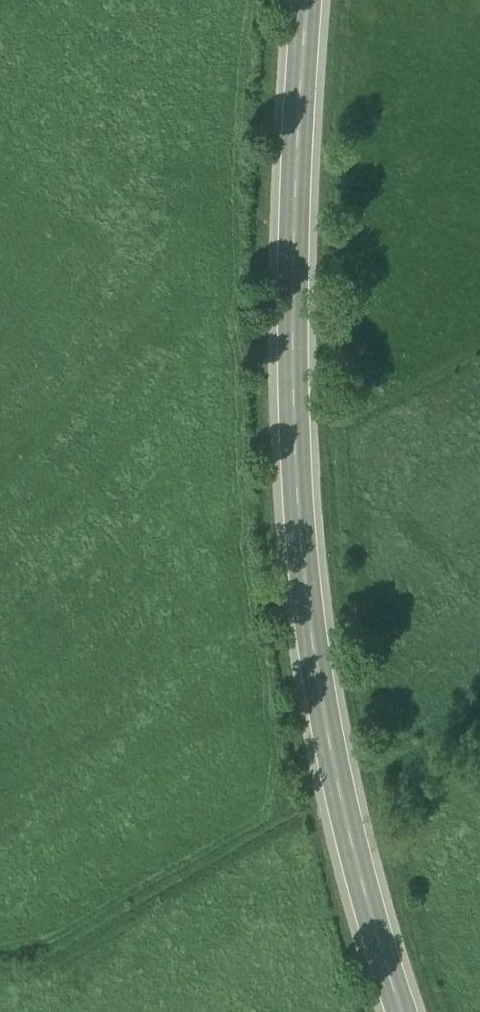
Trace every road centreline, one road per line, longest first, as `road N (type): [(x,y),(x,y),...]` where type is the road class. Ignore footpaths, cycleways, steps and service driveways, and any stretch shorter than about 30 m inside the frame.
road 1 (secondary): [(405,1011),(371,910),(325,713),(299,515),(294,277),(307,0)]

